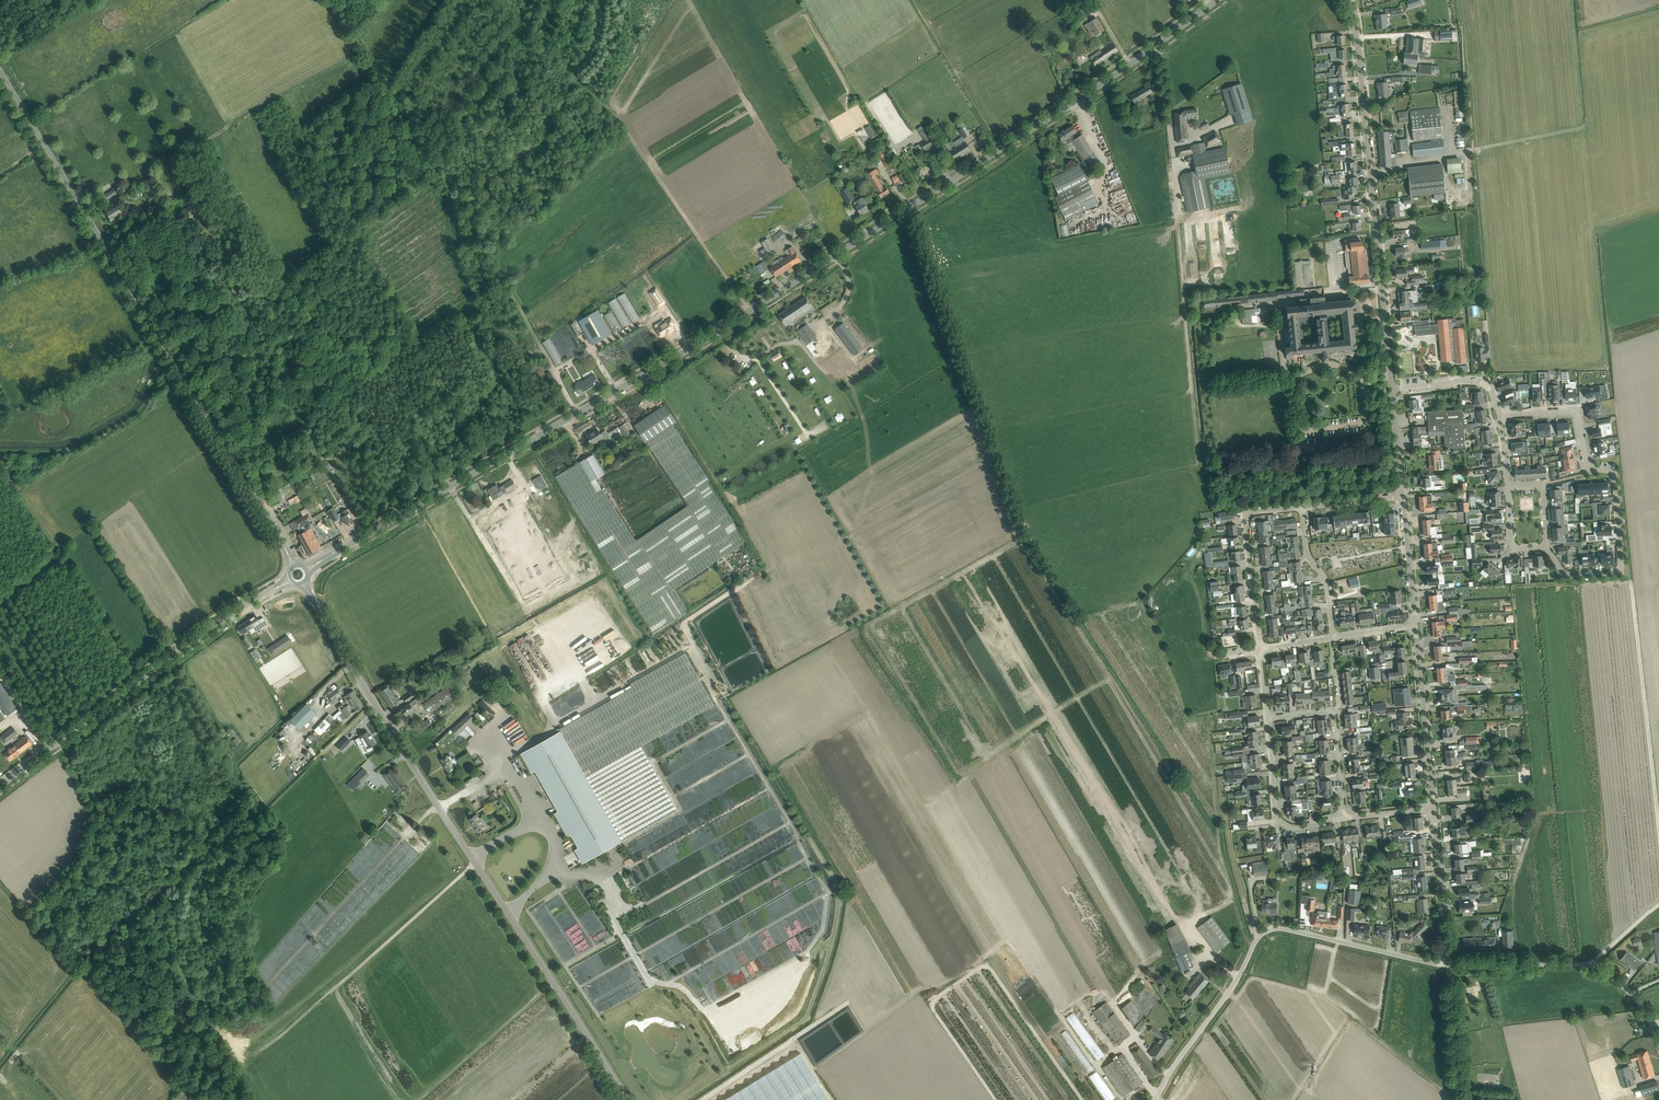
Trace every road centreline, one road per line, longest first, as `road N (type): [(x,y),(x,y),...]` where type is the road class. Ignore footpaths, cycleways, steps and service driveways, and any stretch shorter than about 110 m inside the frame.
road 1 (tertiary): [(323,560),(720,329),(1156,44)]
road 2 (unclassified): [(627,1099),(303,583)]
road 3 (unclassified): [(286,549),(0,70)]
road 4 (tertiary): [(1393,389),(1355,22),(1346,0)]
road 5 (unclassified): [(1156,1099),(1266,930),(1449,965)]
road 6 (residential): [(1500,416),(1575,413),(1587,463),(1616,480),(1620,572),(1569,576),(1546,546)]
road 7 (tertiary): [(0,787),(275,588)]
road 8 (track): [(452,197),(574,407)]
road 9 (track): [(1197,447),(1177,219)]
road 10 (track): [(336,0),(452,197)]
road 11 (track): [(139,681),(56,561),(17,583),(0,563)]
road 12 (track): [(174,361),(157,374),(141,411),(90,440),(60,451),(0,451)]
road 13 (residential): [(1260,649),(1246,514),(1302,507)]
road 14 (unclassified): [(1632,993),(1591,966),(1449,965)]
road 15 (tertiary): [(1434,809),(1416,626)]
road 16 (unclassified): [(1177,219),(1156,44)]
road 17 (tertiary): [(1449,965),(1434,809)]
road 18 (residential): [(1302,507),(1305,549),(1326,582),(1334,638)]
road 19 (tertiary): [(1459,1099),(1449,965)]
road 20 (tertiary): [(1416,626),(1403,497)]
road 21 (residential): [(1393,389),(1488,384),(1500,416)]

